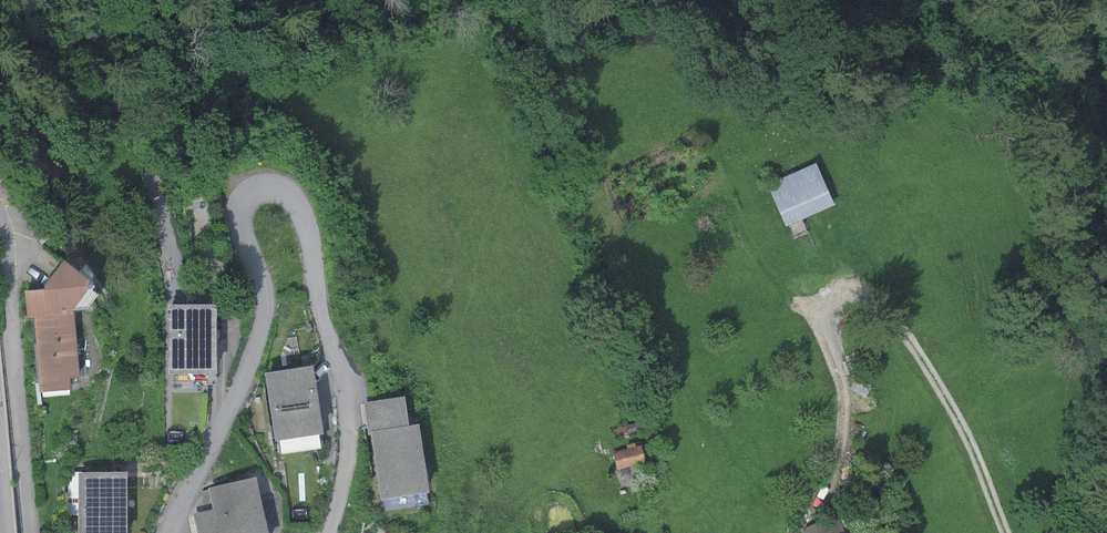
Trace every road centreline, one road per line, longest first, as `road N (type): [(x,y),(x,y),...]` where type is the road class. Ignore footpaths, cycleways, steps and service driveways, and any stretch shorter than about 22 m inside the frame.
road 1 (residential): [(329,532),(348,457),(343,377),(320,309),(304,216),(287,191),(265,186),(243,197),(237,218),(263,284),(264,318),(239,390),(169,532)]
road 2 (track): [(1006,532),(935,379),(883,309),(863,296),(837,303),(827,321),(843,407),(822,500)]
road 3 (residential): [(30,532),(0,229)]
road 4 (track): [(1106,0),(1092,66),(1106,169)]
road 5 (track): [(1106,366),(1086,436),(1080,532)]

